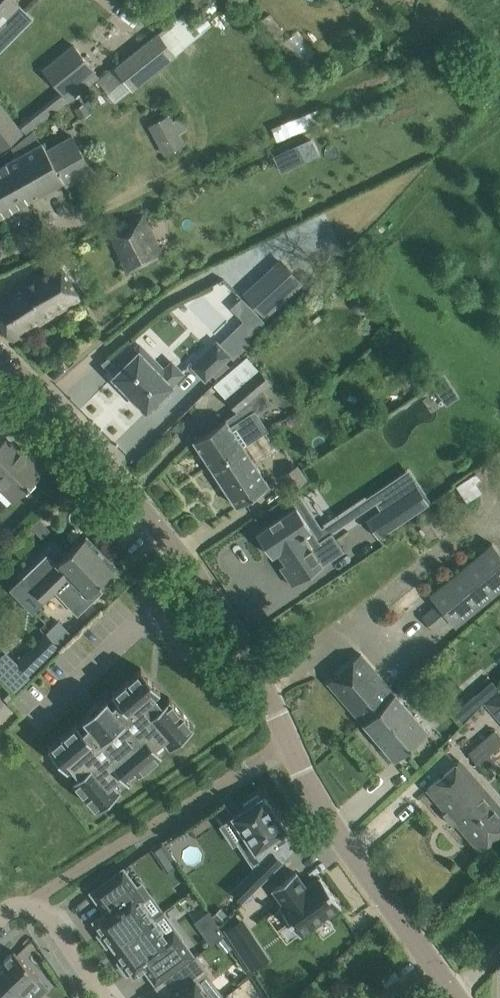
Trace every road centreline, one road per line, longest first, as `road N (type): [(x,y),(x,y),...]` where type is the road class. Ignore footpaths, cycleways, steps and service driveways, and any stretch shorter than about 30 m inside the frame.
road 1 (tertiary): [(462,997),(341,835),(211,581),(0,357)]
road 2 (residential): [(104,997),(40,901),(0,922)]

